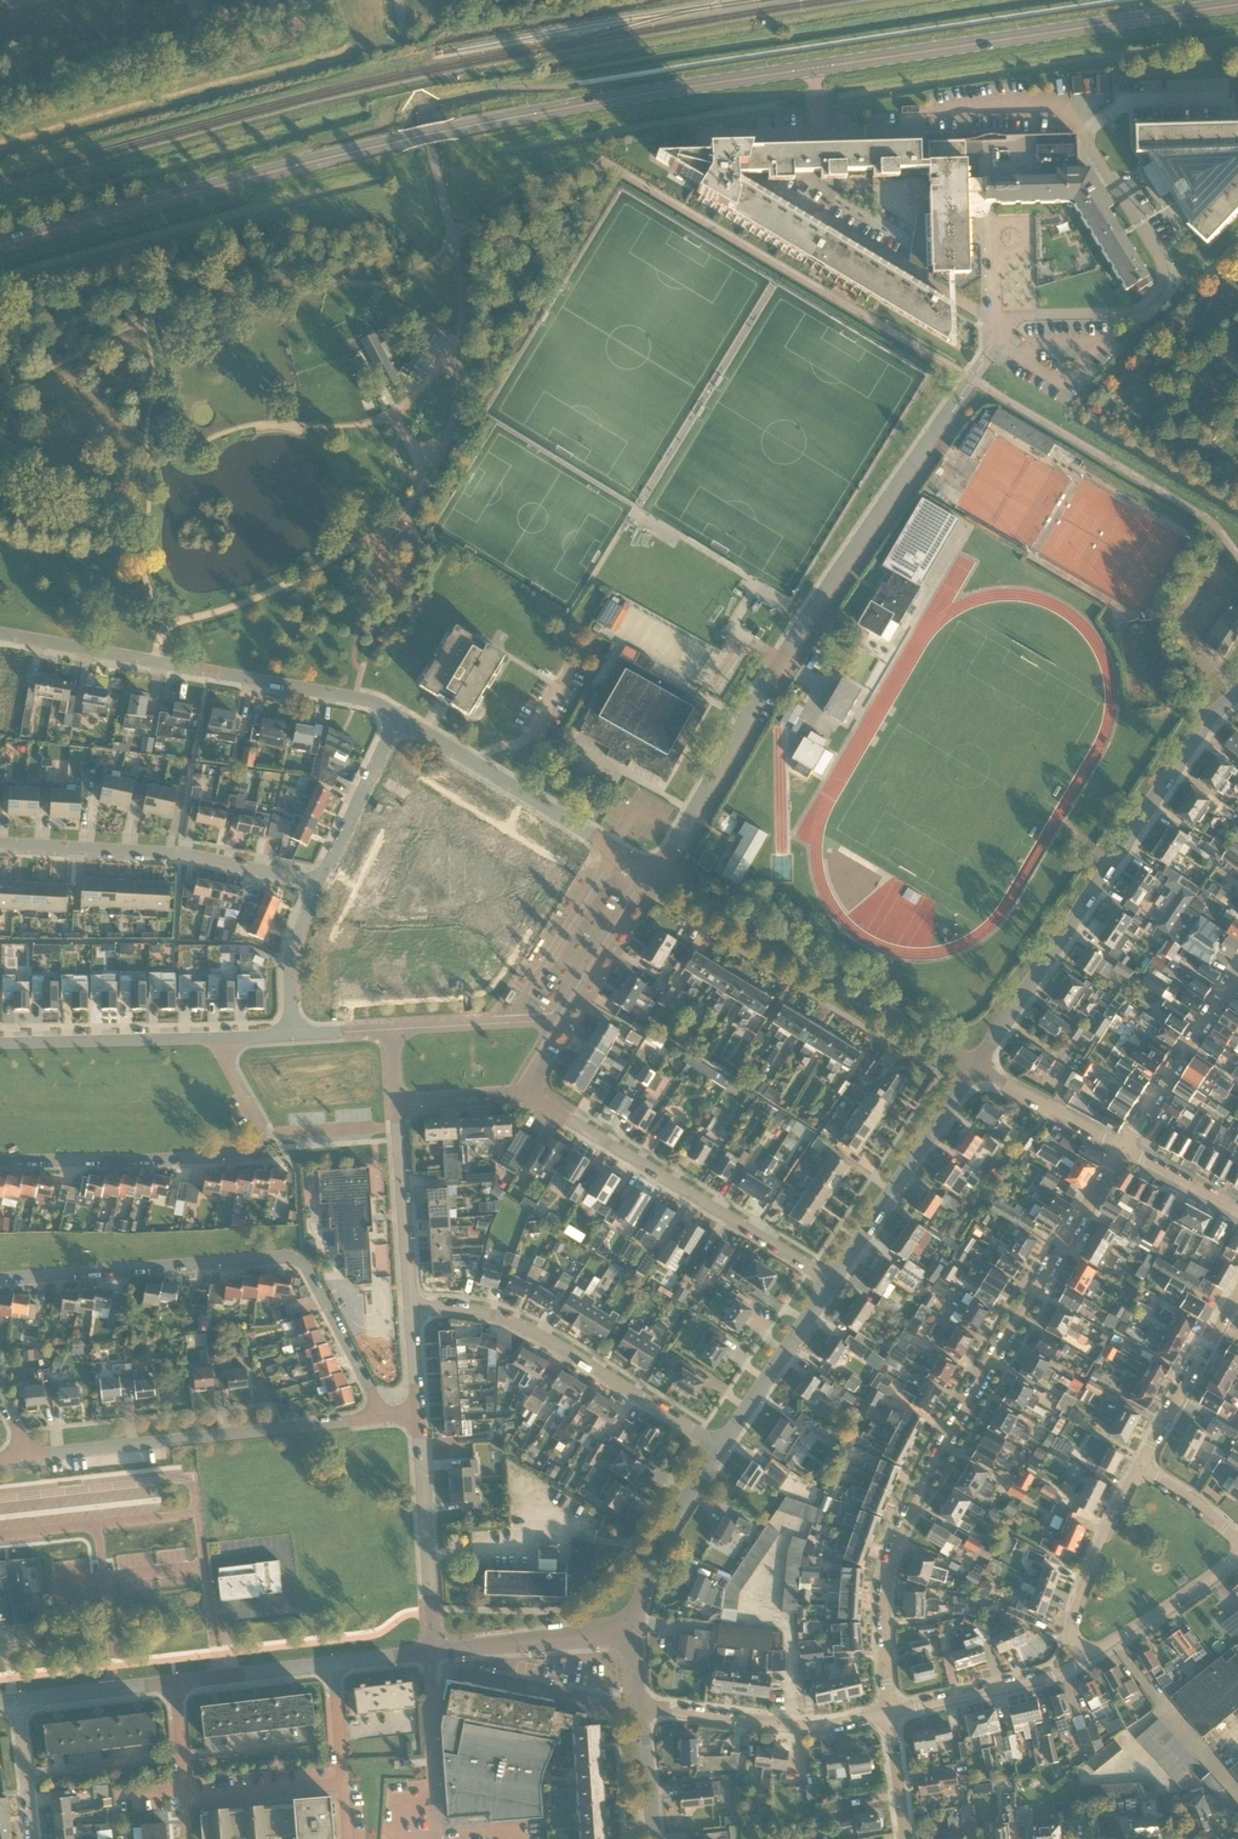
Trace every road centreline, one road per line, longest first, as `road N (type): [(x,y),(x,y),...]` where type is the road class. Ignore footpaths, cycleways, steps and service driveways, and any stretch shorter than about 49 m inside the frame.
road 1 (residential): [(651,874),(780,661),(1001,328),(787,196)]
road 2 (residential): [(1120,1150),(890,1549),(880,1610),(889,1712)]
road 3 (residential): [(376,1420),(307,1268),(293,1258),(0,1281)]
road 4 (tertiary): [(974,1066),(1209,716),(1237,692)]
road 5 (secondary): [(811,70),(1237,6)]
road 6 (secondary): [(397,142),(811,70)]
road 7 (secondary): [(397,142),(0,245)]
road 8 (residential): [(0,639),(355,698),(398,717)]
road 9 (residential): [(219,1039),(262,1130),(255,1150),(0,1159)]
road 10 (residential): [(651,874),(974,1066)]
road 11 (residential): [(507,1097),(536,1103),(829,1281)]
road 12 (residential): [(23,1456),(376,1420)]
road 13 (residential): [(719,1452),(543,1339),(495,1319),(409,1310)]
road 14 (residential): [(318,882),(181,854),(0,845)]
road 15 (residential): [(398,717),(651,874)]
road 16 (tertiary): [(829,1281),(974,1066)]
road 17 (residential): [(638,1704),(807,1729),(889,1712)]
road 18 (residential): [(436,1648),(414,1412)]
road 19 (residential): [(0,1044),(219,1039)]
road 20 (residential): [(1140,1464),(1088,1564),(1070,1622),(1074,1641),(1091,1653)]
road 21 (residential): [(889,1712),(1034,1680),(1091,1653)]
road 22 (residential): [(1237,975),(1120,1150)]
road 23 (residential): [(409,1310),(397,1102)]
road 24 (tertiary): [(620,1631),(637,1610),(651,1556),(719,1452)]
road 25 (tertiary): [(719,1452),(829,1281)]
road 26 (residential): [(1237,1289),(1140,1464)]
road 27 (tertiary): [(436,1648),(620,1631)]
road 28 (residential): [(318,882),(398,717)]
road 29 (residential): [(551,1026),(651,874)]
road 30 (residential): [(1091,1653),(1237,1553)]
road 31 (residential): [(332,1662),(347,1838)]
road 32 (residential): [(974,1066),(1120,1150)]
road 33 (tertiary): [(174,1682),(332,1662)]
road 34 (tertiary): [(16,1701),(174,1682)]
road 35 (residential): [(393,1030),(551,1026)]
road 36 (residential): [(292,1035),(291,960),(318,882)]
road 37 (residential): [(16,1701),(32,1838)]
road 38 (residential): [(653,1838),(638,1704)]
road 39 (residential): [(1120,1150),(1237,1211)]
road 40 (residential): [(889,1712),(903,1838)]
road 41 (residential): [(1140,1464),(1237,1541)]

